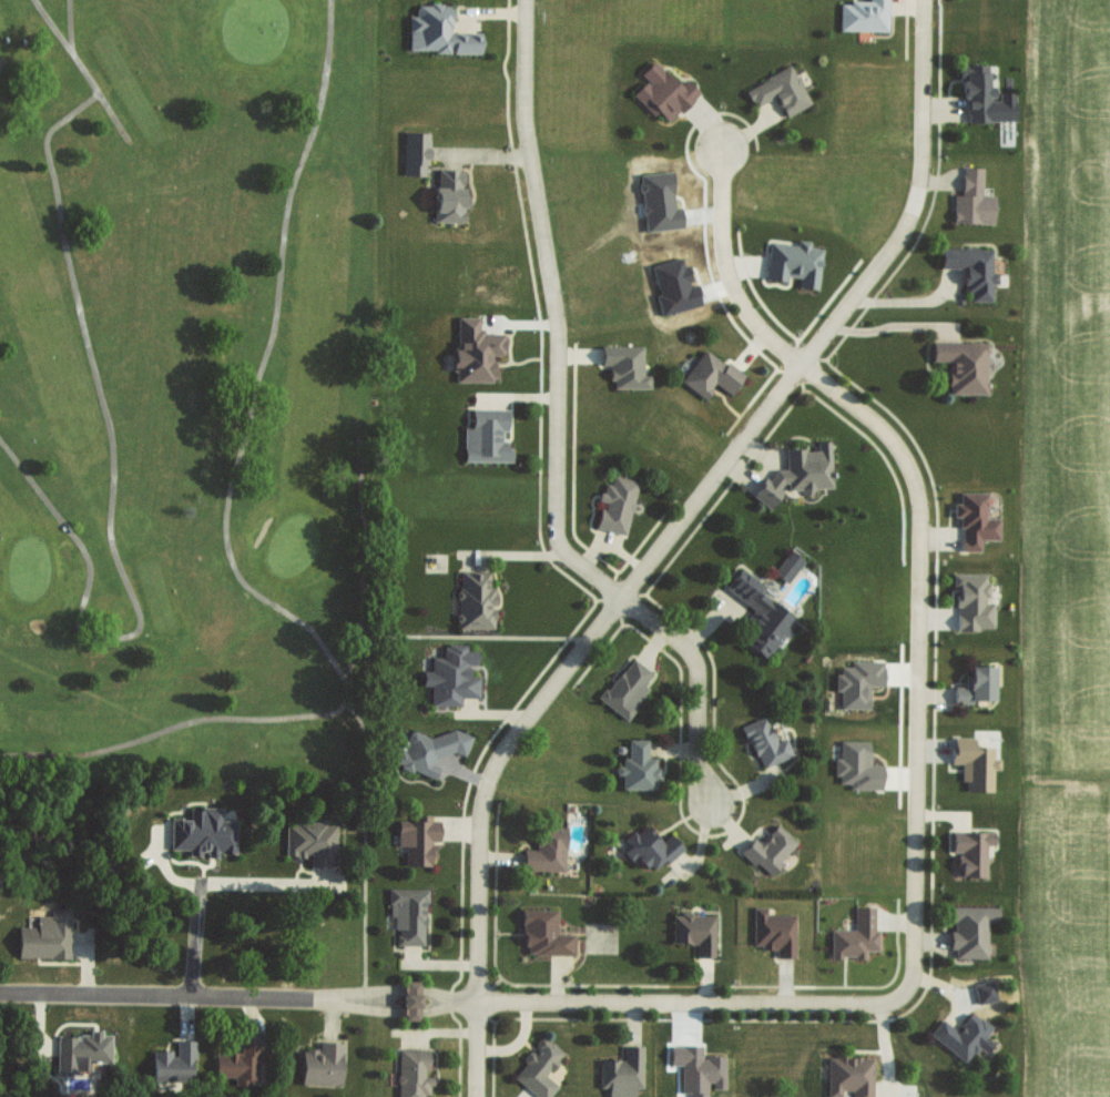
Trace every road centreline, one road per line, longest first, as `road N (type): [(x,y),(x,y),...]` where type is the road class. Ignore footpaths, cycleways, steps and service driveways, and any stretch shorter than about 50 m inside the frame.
road 1 (residential): [(480,1096),(485,841),(499,765),(917,202),(926,0)]
road 2 (residential): [(0,990),(894,994),(919,965),(923,691)]
road 3 (residential): [(526,0),(533,158),(559,301),(566,534),(694,647),(706,765),(719,802)]
road 4 (residential): [(729,144),(729,247),(739,290),(764,327),(889,433),(917,475),(923,691)]

